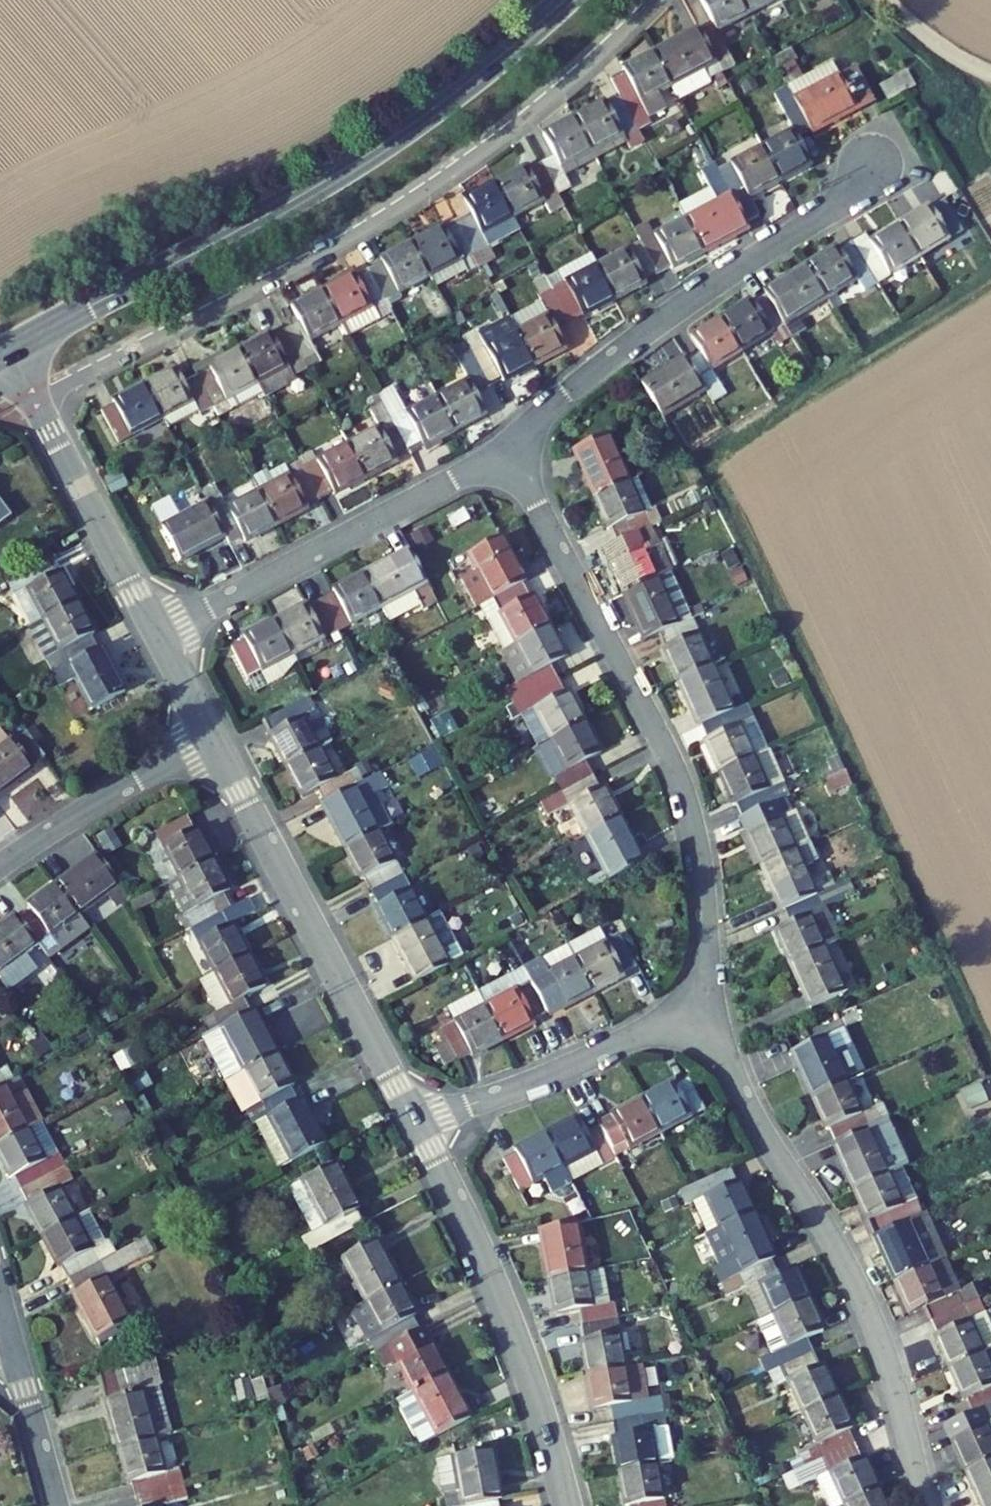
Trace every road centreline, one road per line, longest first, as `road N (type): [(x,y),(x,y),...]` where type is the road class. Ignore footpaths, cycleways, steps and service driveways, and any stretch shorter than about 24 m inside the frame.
road 1 (residential): [(32,400),(411,198),(511,126),(652,0)]
road 2 (tertiary): [(569,0),(351,169),(6,351)]
road 3 (residential): [(709,1003),(701,858),(681,782),(504,450)]
road 4 (residential): [(926,1505),(870,1313),(755,1119),(709,1003)]
road 5 (residential): [(504,450),(594,368),(837,206),(874,164)]
road 6 (residential): [(416,1122),(213,741)]
road 7 (residential): [(567,1505),(504,1308),(416,1122)]
road 8 (residential): [(160,636),(504,450)]
road 9 (residential): [(416,1122),(546,1078),(709,1003)]
road 10 (residential): [(160,636),(32,400)]
road 11 (residential): [(0,867),(213,741)]
road 12 (residential): [(58,1505),(8,1325)]
road 13 (track): [(888,0),(945,51),(990,73)]

